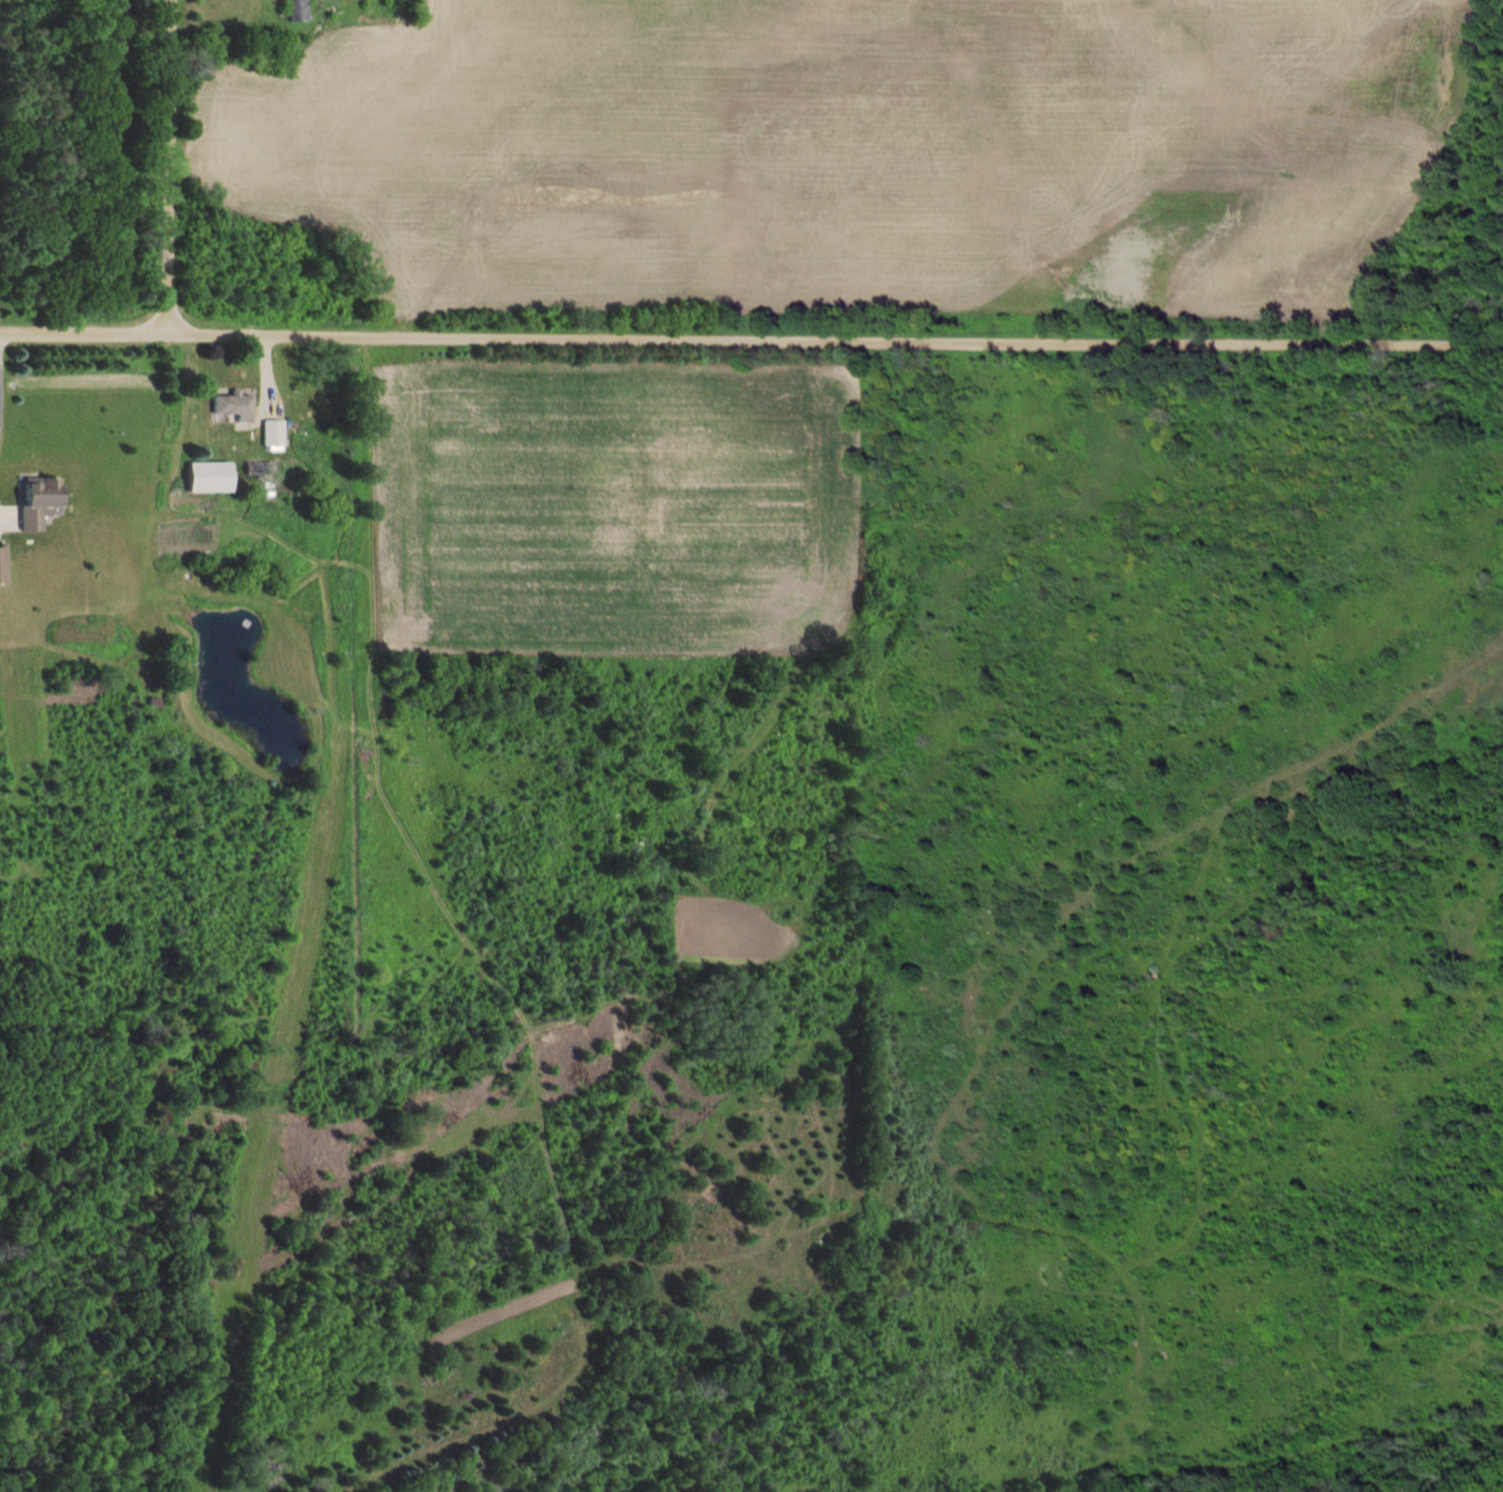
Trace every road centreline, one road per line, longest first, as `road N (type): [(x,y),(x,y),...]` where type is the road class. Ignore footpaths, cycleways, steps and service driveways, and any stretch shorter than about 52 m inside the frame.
road 1 (residential): [(1502,345),(0,333)]
road 2 (residential): [(167,334),(172,0)]

